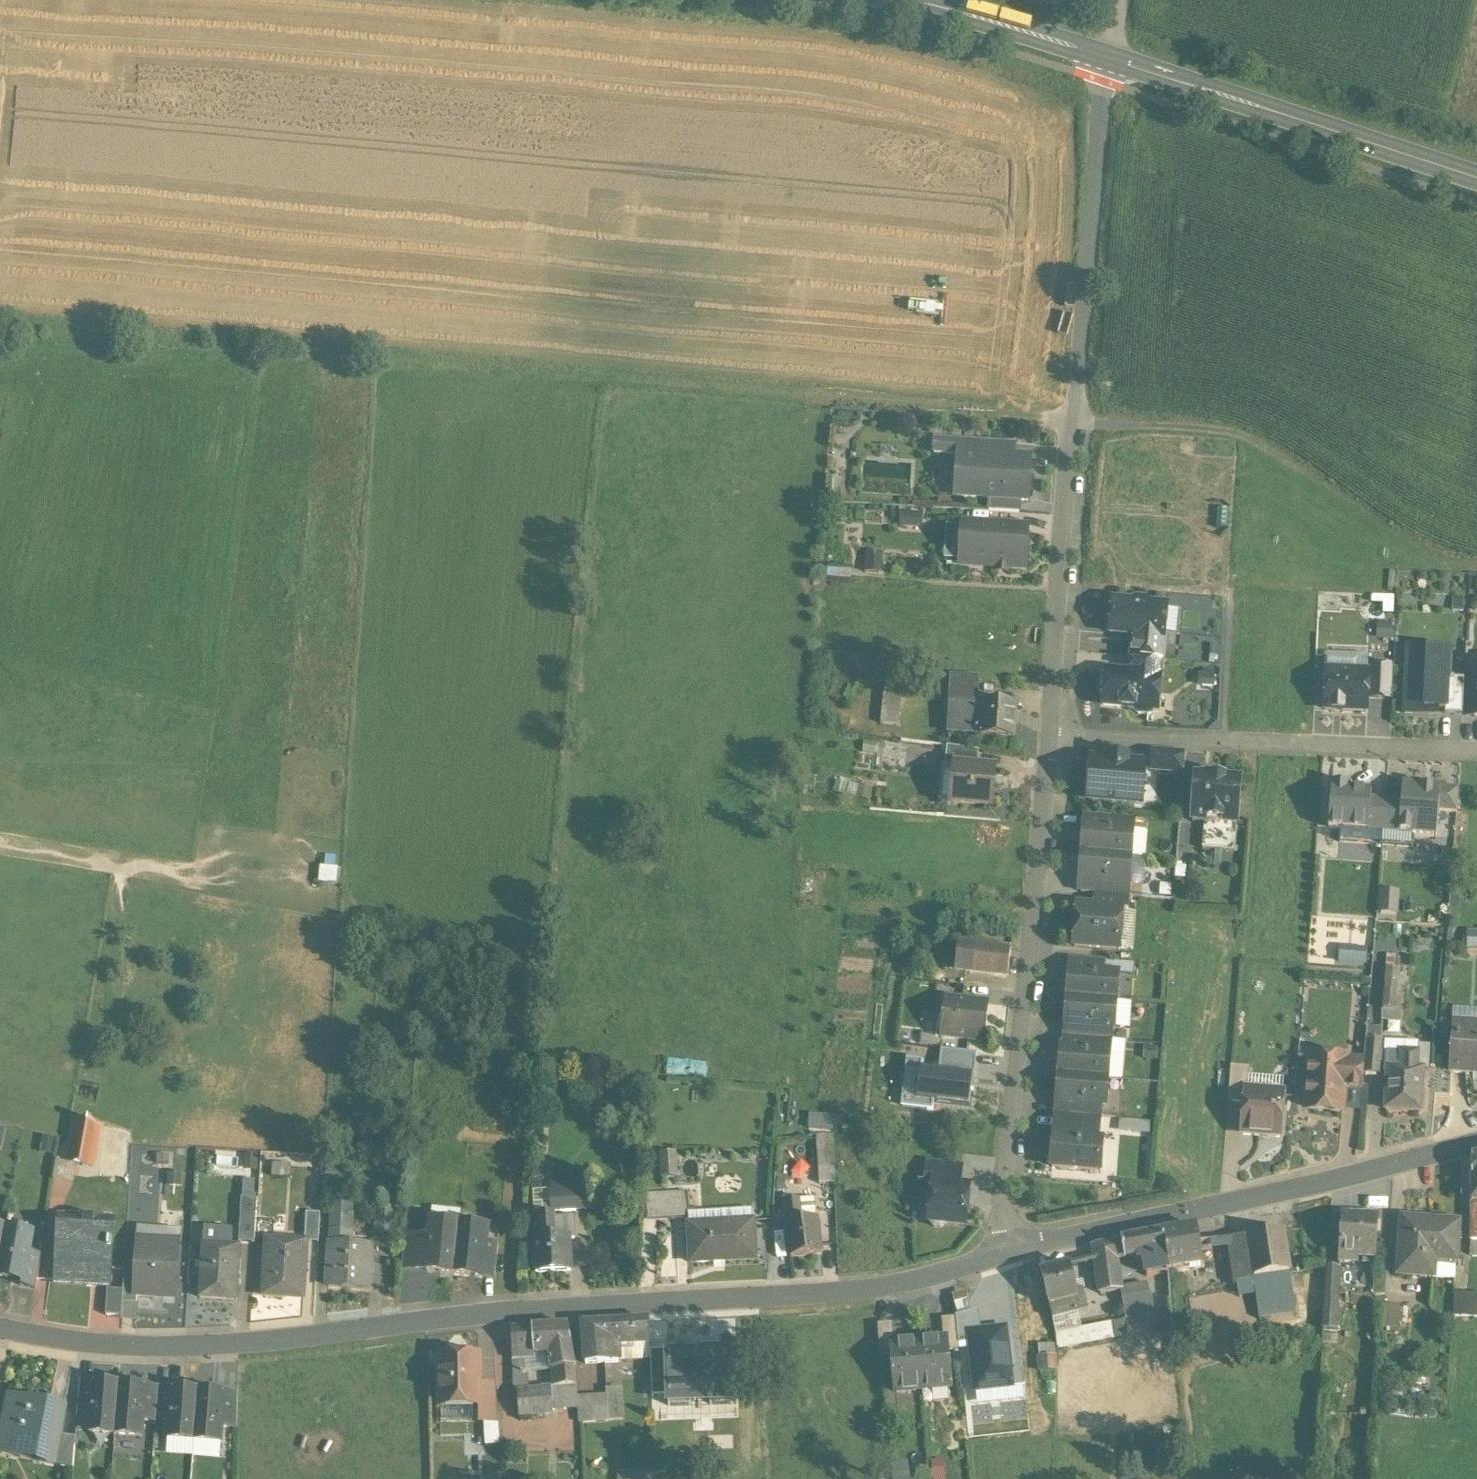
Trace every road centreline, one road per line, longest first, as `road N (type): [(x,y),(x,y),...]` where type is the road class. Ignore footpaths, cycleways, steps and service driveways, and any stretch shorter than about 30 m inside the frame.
road 1 (track): [(1070,433),(0,342)]
road 2 (residential): [(0,1329),(101,1345),(255,1344),(499,1314),(878,1292),(1012,1256)]
road 3 (unclassified): [(1047,720),(1003,1192),(1012,1256)]
road 4 (residential): [(1012,1256),(1476,1147)]
road 5 (residential): [(1047,720),(1122,748),(1476,767)]
road 6 (secondary): [(1476,197),(1105,73)]
road 7 (unclassified): [(1105,73),(1070,433)]
road 8 (track): [(1210,442),(1258,459),(1434,568),(1465,579)]
road 9 (unclassified): [(1070,433),(1047,720)]
road 10 (secondary): [(1105,73),(834,0)]
road 11 (residential): [(1070,433),(1210,442)]

